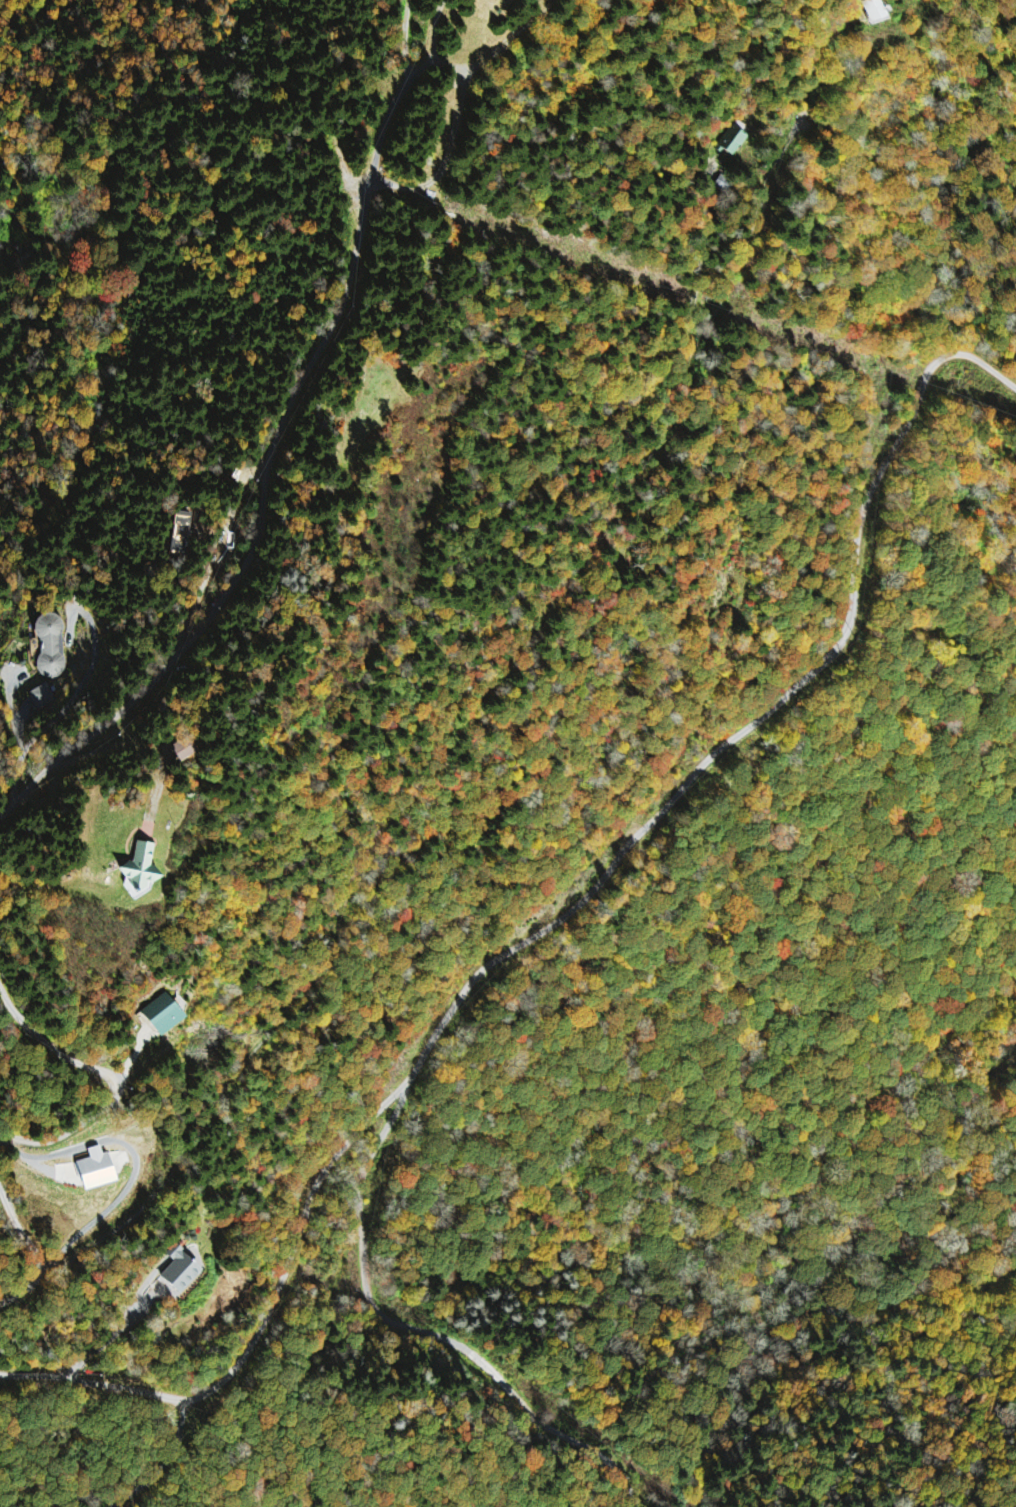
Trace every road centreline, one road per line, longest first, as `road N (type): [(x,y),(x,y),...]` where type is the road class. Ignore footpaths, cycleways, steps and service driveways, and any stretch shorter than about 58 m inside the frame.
road 1 (residential): [(1015,386),(970,353),(932,365),(862,513),(851,613),(839,644),(716,751),(569,912),(477,975),(406,1084),(320,1175),(266,1317),(222,1382),(182,1401),(95,1381),(0,1373)]
road 2 (residential): [(0,815),(166,665),(239,575),(258,530),(278,429),(342,306),(370,181)]
road 3 (residential): [(370,181),(381,130),(411,74),(436,60),(462,71),(439,173),(413,186),(370,181)]
road 4 (residential): [(0,1136),(53,1137),(117,1089),(114,1074),(76,1061),(35,1032),(0,986)]
road 5 (residential): [(0,1303),(33,1281),(39,1266),(0,1186)]

